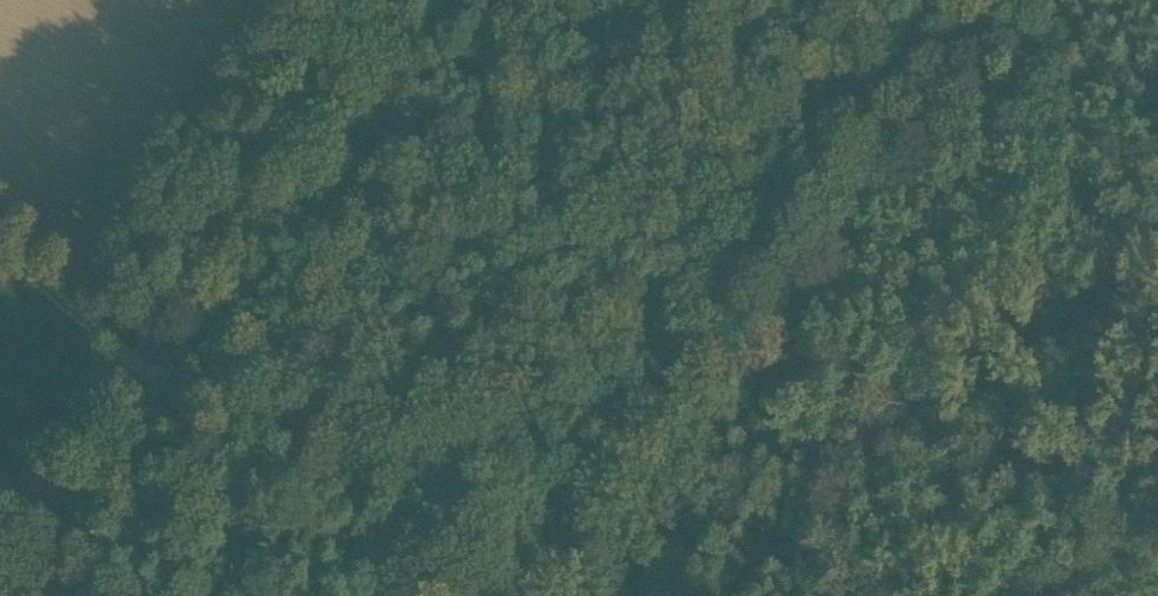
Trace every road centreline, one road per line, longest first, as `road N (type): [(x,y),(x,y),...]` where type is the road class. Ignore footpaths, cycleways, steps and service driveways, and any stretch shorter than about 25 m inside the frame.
road 1 (tertiary): [(29,595),(413,87),(470,0)]
road 2 (track): [(184,390),(0,247)]

